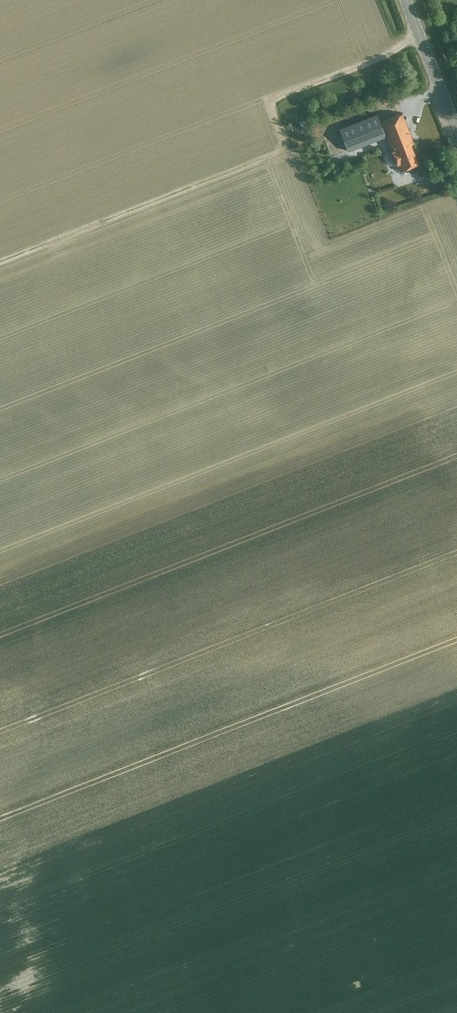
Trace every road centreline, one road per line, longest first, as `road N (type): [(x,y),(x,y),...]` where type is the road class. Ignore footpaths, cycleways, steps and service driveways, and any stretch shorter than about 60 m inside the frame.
road 1 (tertiary): [(456,138),(404,0)]

